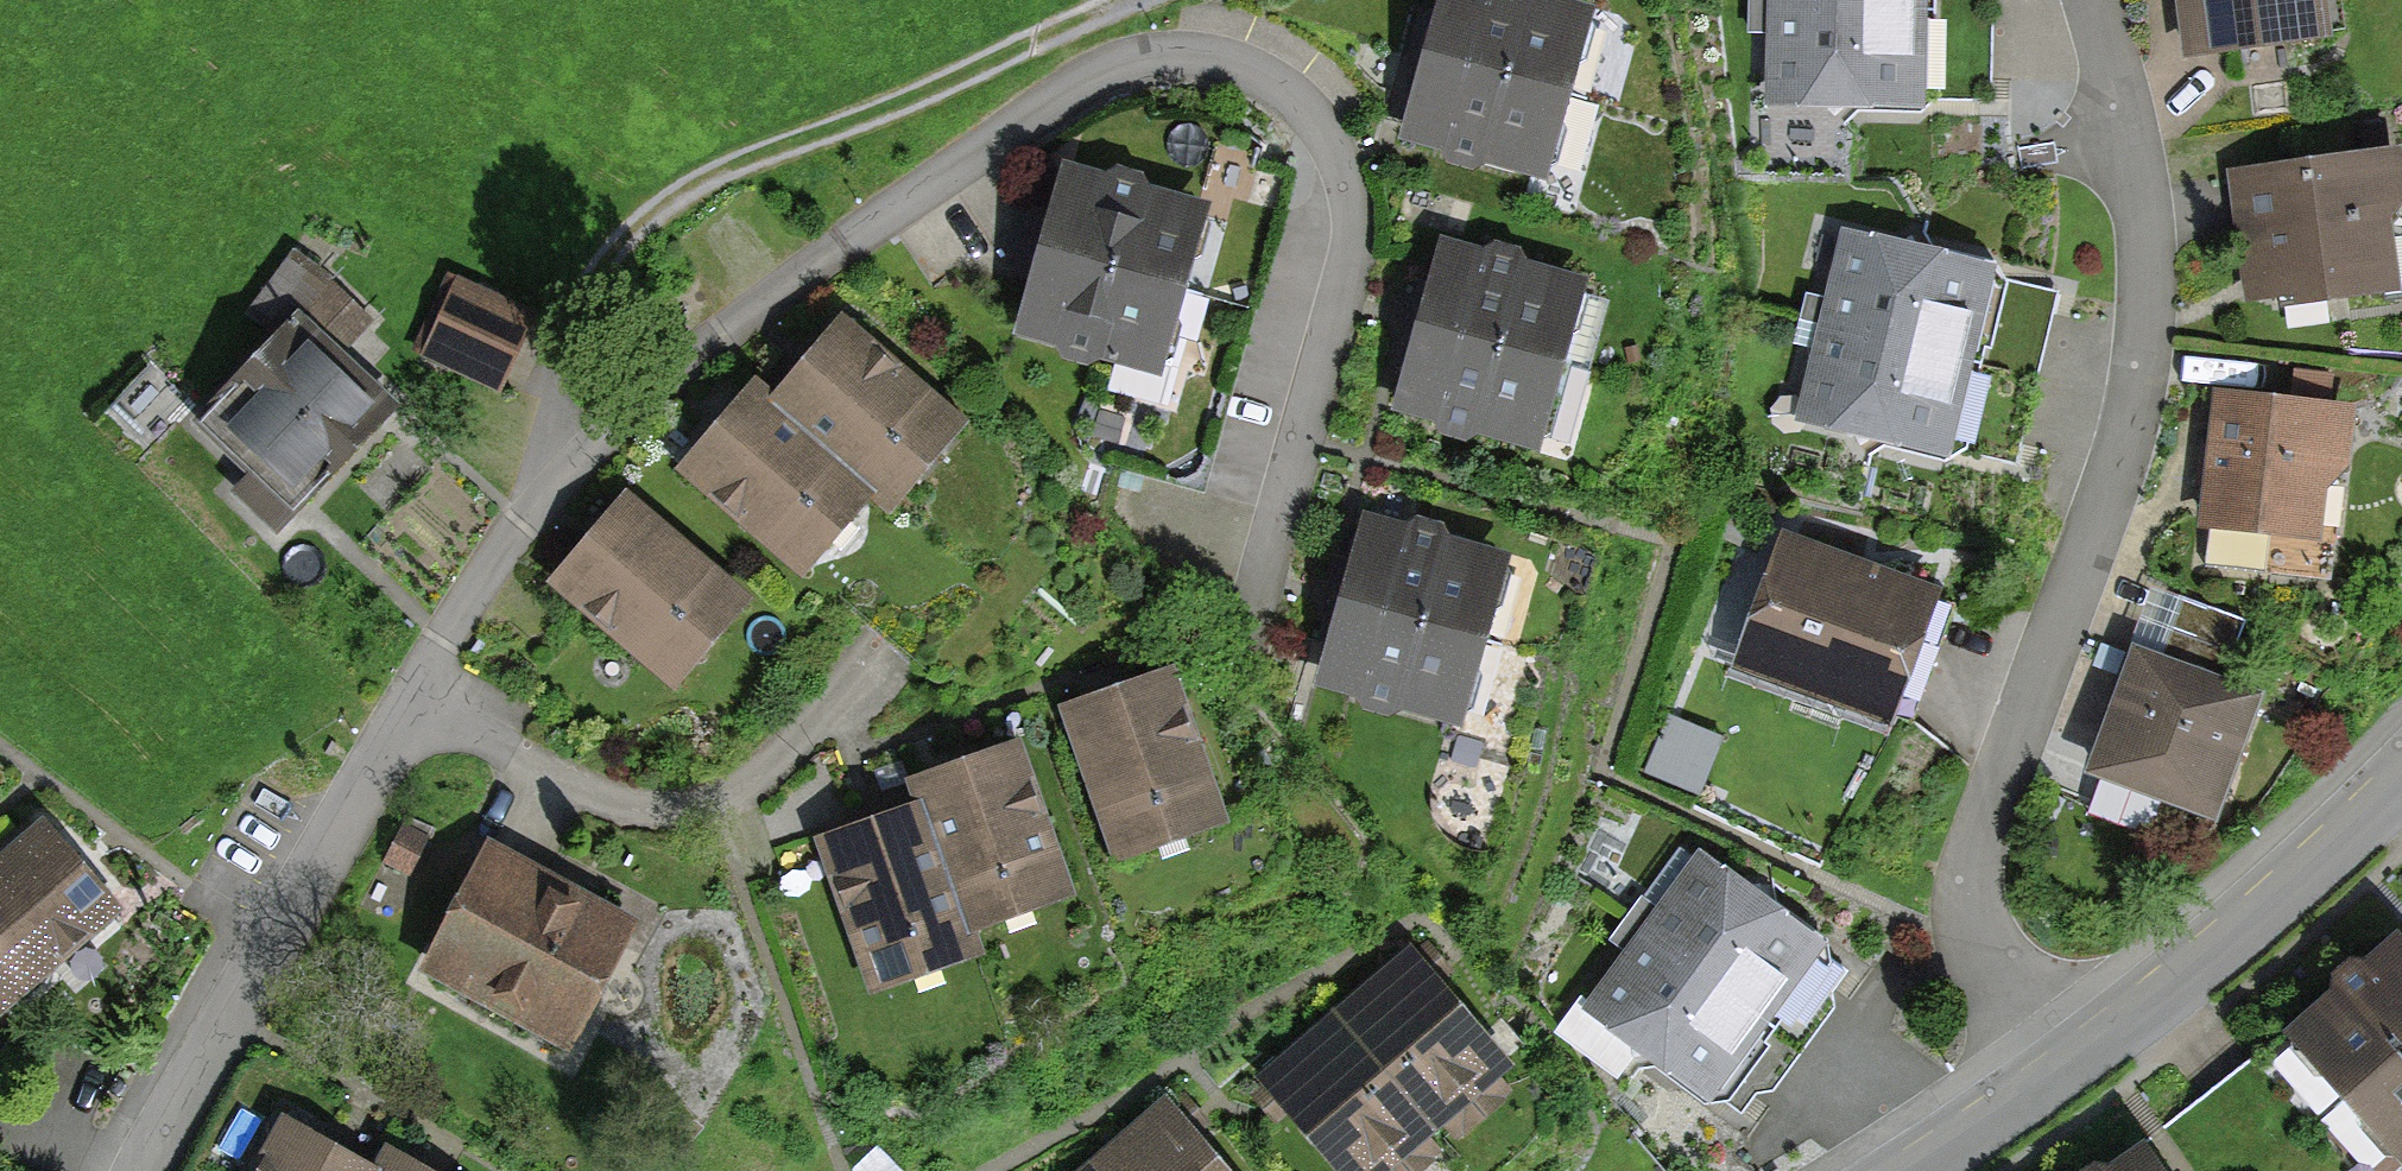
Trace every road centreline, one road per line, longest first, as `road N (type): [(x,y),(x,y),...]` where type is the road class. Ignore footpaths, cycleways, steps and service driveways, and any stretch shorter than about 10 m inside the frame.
road 1 (residential): [(131,1170),(151,1124),(549,469),(604,416),(1063,92),(1141,59),(1220,55),(1290,86),(1326,136),(1348,205),(1349,261),(1246,633)]
road 2 (residential): [(2091,0),(2120,95),(2146,228),(2146,343),(2118,461),(1992,794),(1972,876),(1981,940),(2070,1066)]
road 3 (track): [(549,469),(543,333),(633,226),(724,169),(927,99),(1130,0)]
road 4 (residential): [(2070,1066),(2274,904),(2401,782)]
road 5 (residential): [(1912,1170),(2070,1066)]

